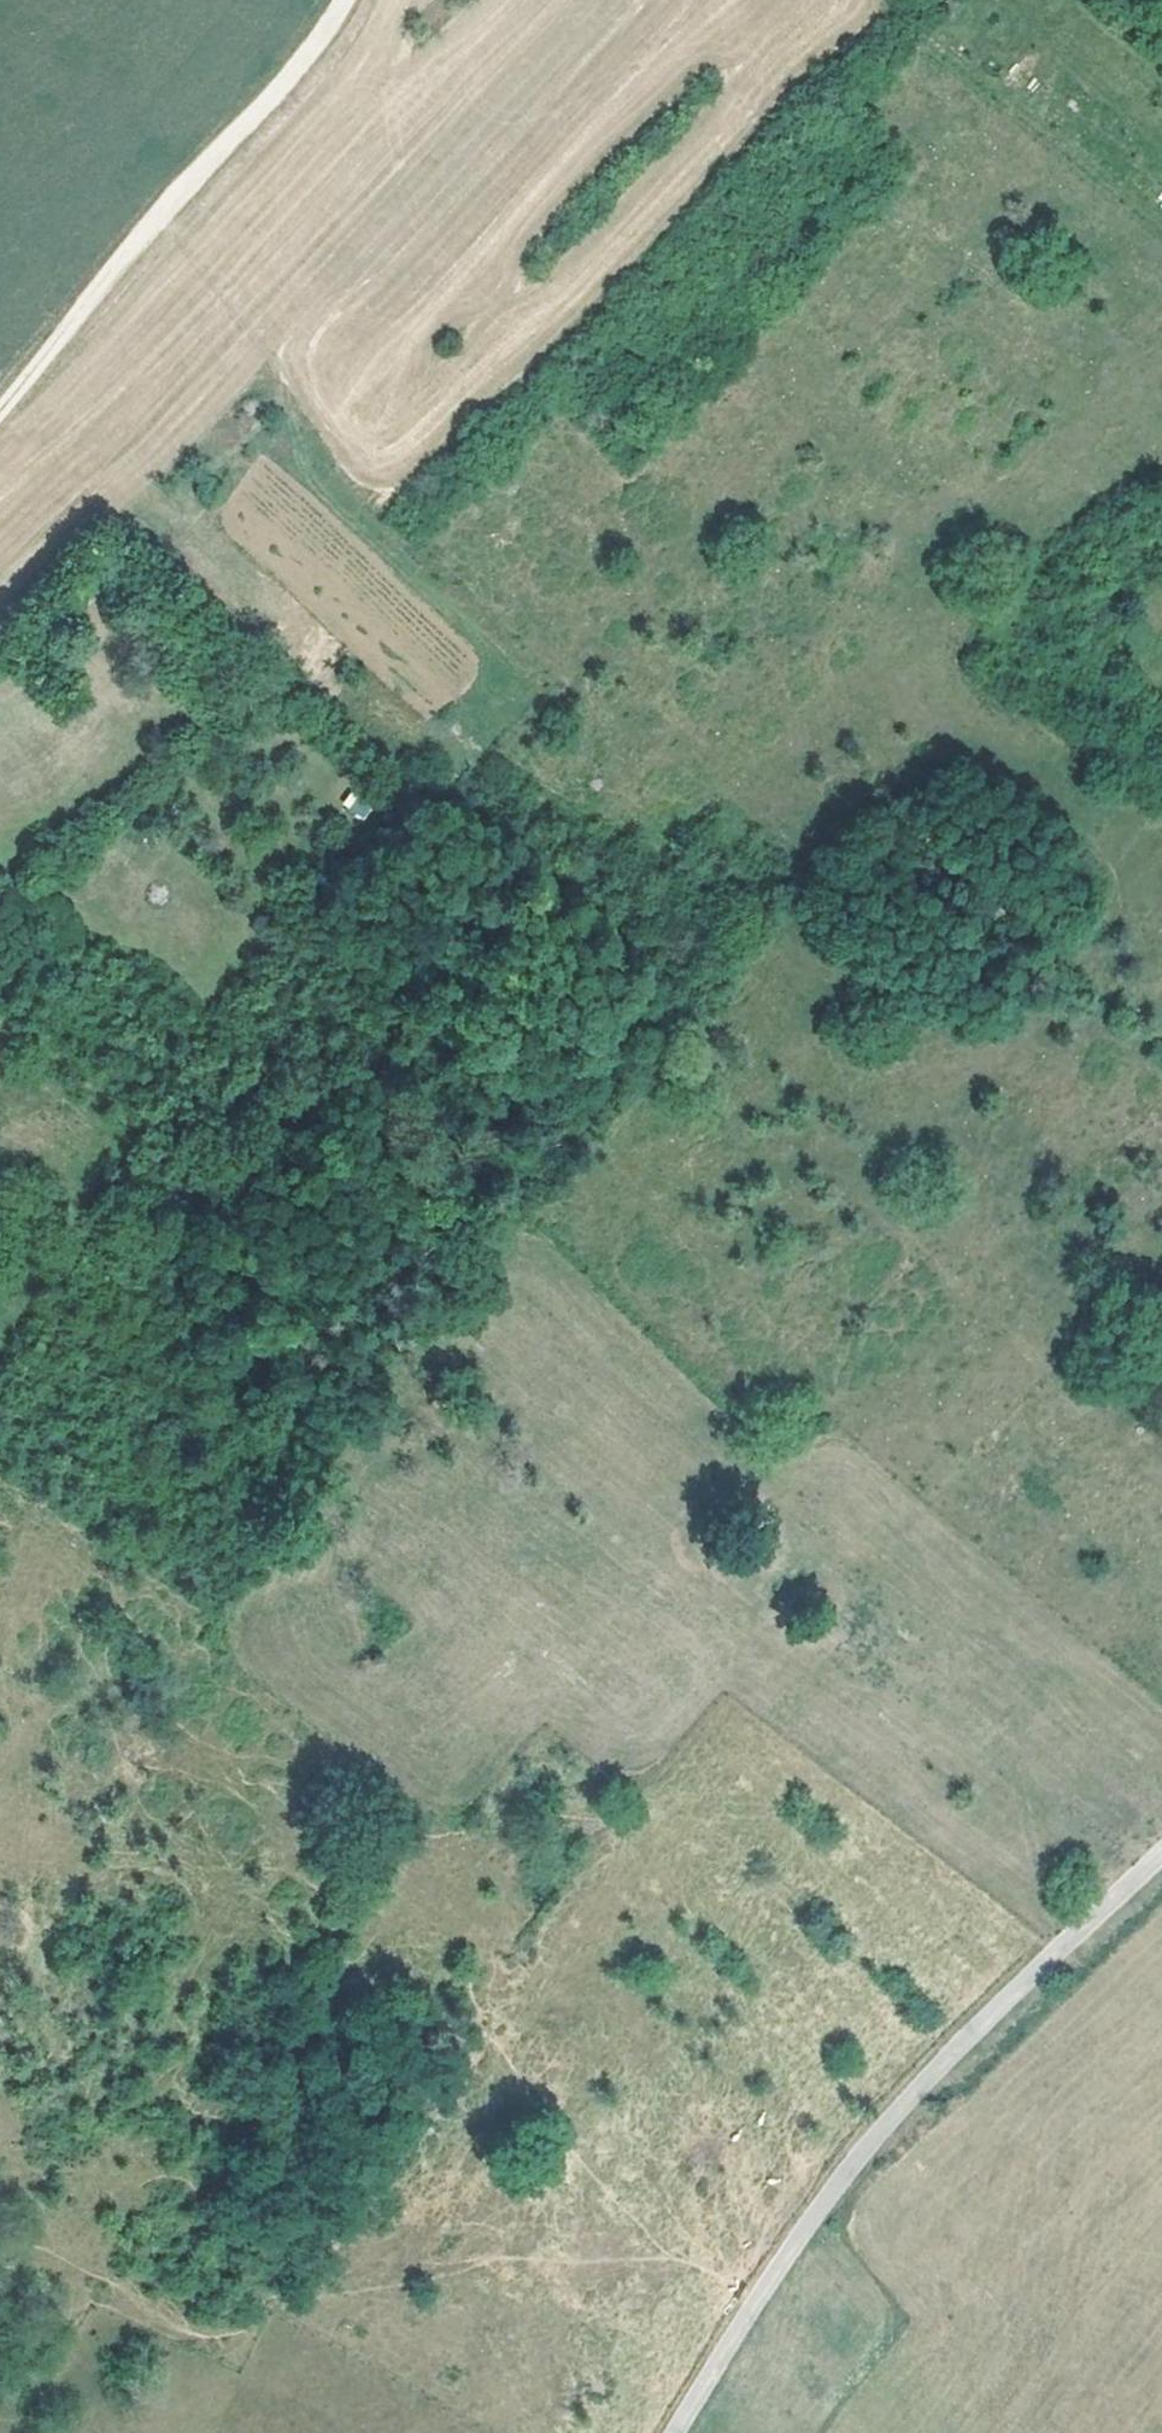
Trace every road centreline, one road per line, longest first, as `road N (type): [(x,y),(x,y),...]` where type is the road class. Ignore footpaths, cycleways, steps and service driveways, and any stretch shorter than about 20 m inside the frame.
road 1 (track): [(1161,1865),(1021,1994),(858,2162),(802,2233),(675,2432)]
road 2 (track): [(342,0),(286,90),(0,413)]

